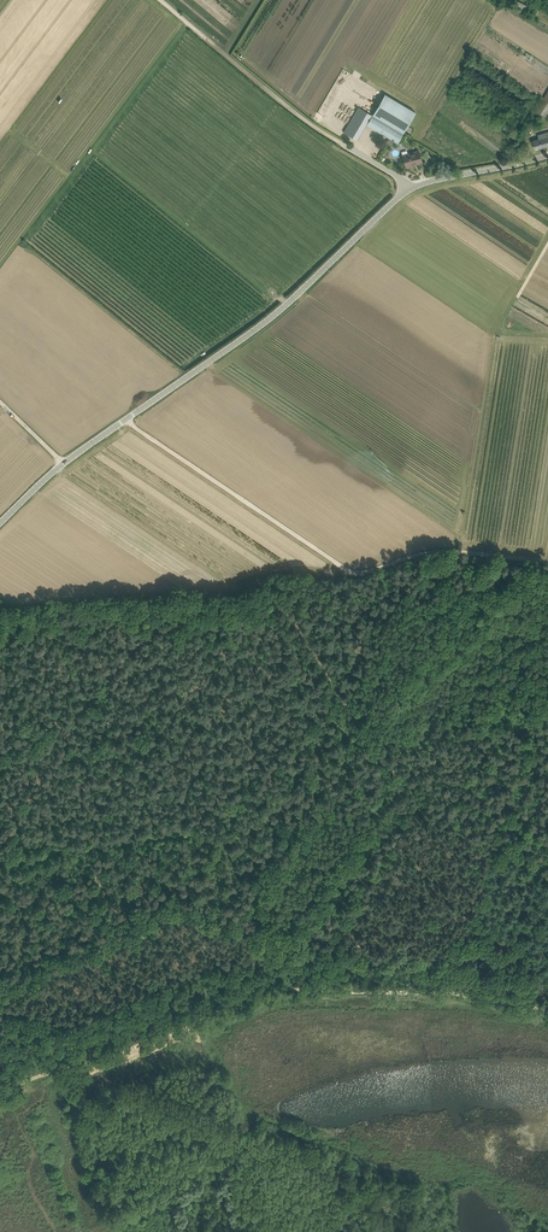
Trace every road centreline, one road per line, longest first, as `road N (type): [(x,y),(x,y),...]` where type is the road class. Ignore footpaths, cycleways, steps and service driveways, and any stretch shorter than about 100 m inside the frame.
road 1 (track): [(547,1010),(429,990),(263,992),(162,1038),(0,1093)]
road 2 (tertiary): [(0,523),(64,464),(288,303),(416,186)]
road 3 (track): [(125,420),(344,571),(423,547),(547,559)]
road 4 (track): [(244,829),(290,784),(361,738),(437,616),(547,571)]
road 5 (track): [(494,847),(422,802),(368,751),(273,587)]
road 6 (track): [(0,995),(185,897),(244,829)]
road 7 (track): [(0,862),(244,829)]
road 8 (track): [(178,610),(98,697),(0,776)]
road 9 (track): [(341,142),(162,0)]
road 10 (track): [(494,847),(453,992)]
road 11 (tertiary): [(416,186),(547,155)]

